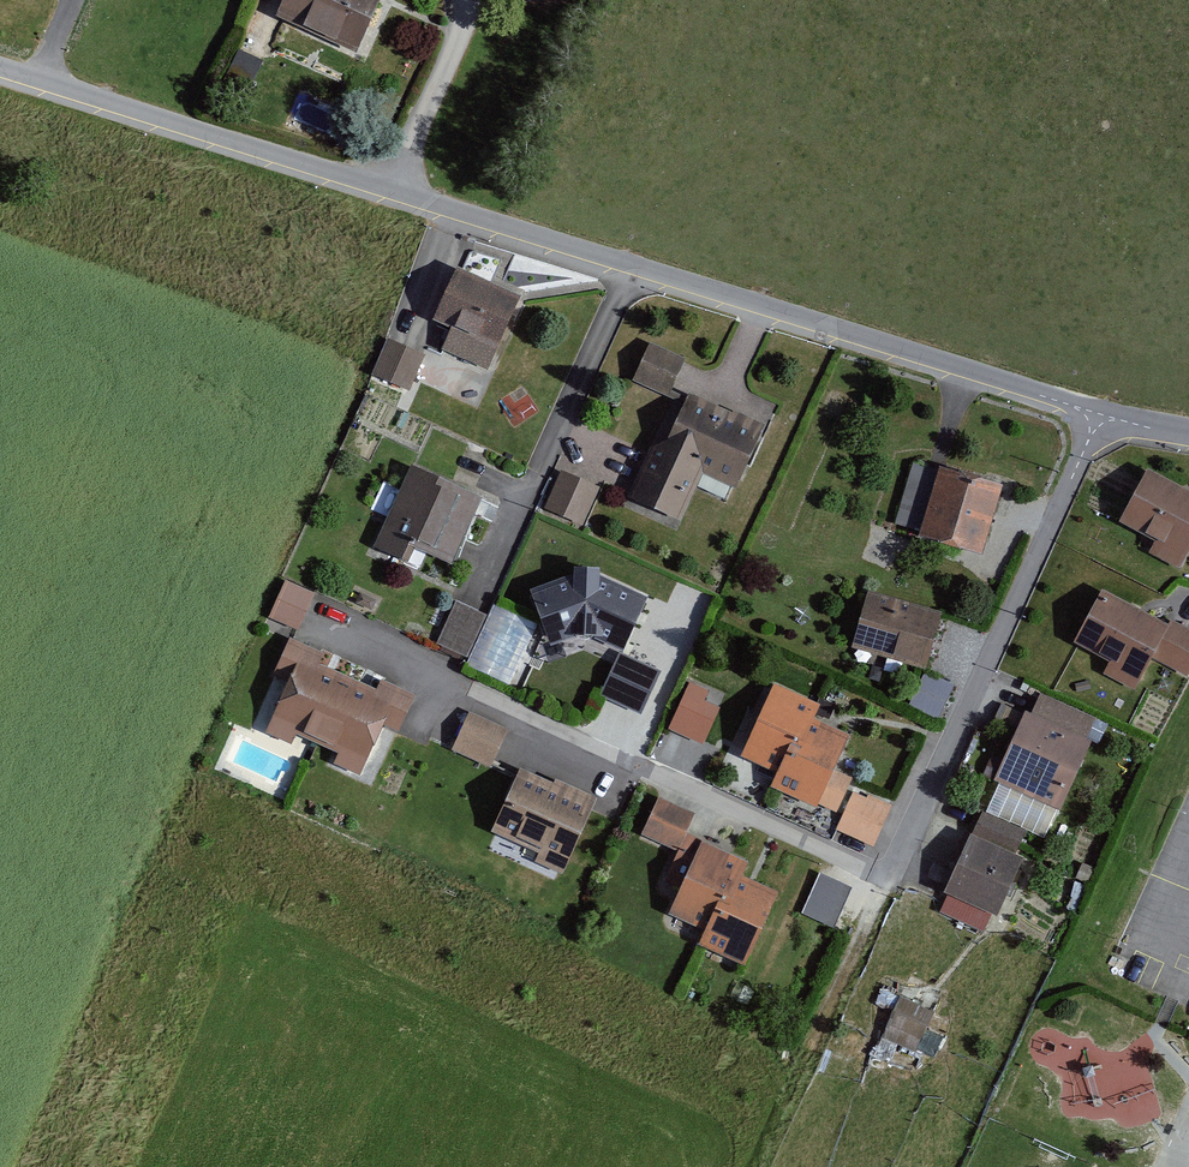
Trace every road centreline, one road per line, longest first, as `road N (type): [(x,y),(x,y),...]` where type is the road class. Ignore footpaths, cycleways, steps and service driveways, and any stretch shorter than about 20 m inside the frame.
road 1 (residential): [(1090,438),(887,878),(470,688)]
road 2 (unclassified): [(1075,407),(633,268)]
road 3 (track): [(420,199),(0,66)]
road 4 (residential): [(633,268),(537,472)]
road 5 (unclassified): [(633,268),(420,199)]
road 6 (track): [(887,878),(805,1056)]

